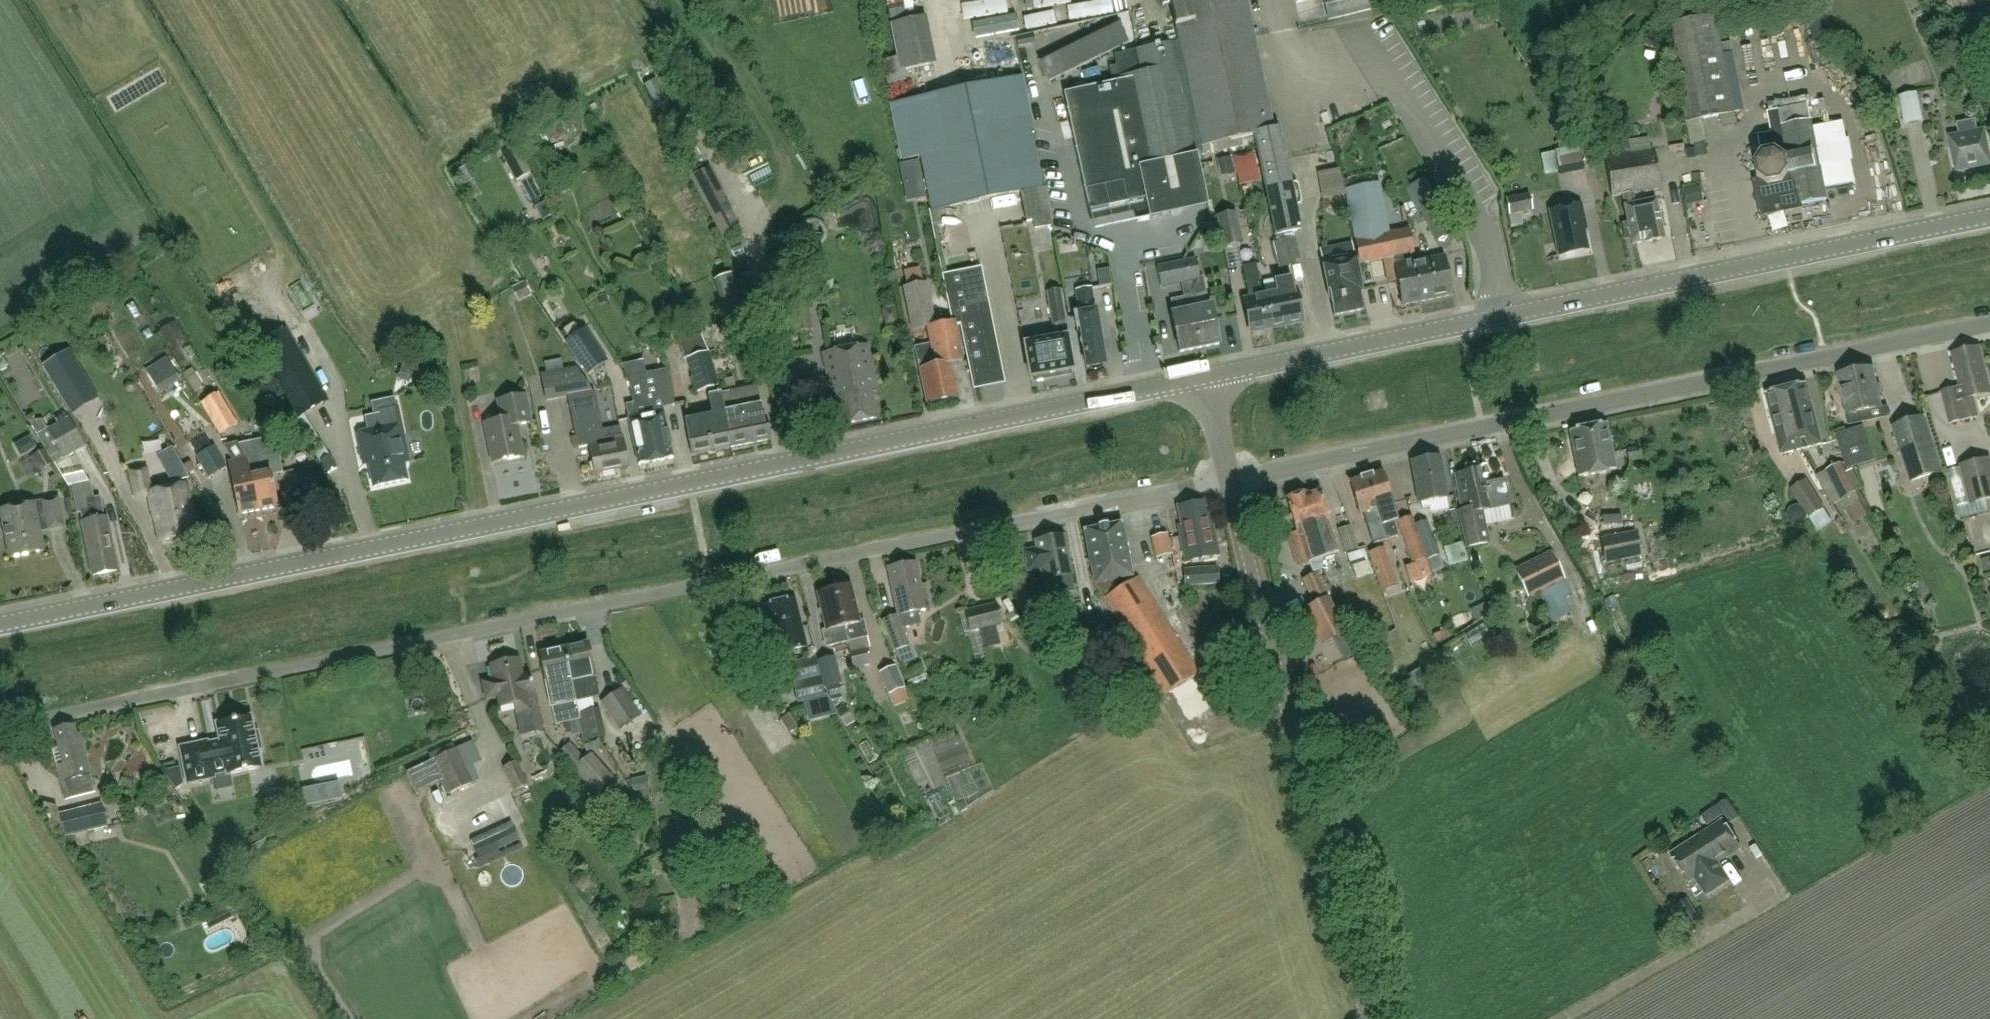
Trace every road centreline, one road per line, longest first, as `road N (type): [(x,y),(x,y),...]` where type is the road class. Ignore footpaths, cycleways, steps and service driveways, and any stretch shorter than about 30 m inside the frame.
road 1 (residential): [(0,727),(1228,483)]
road 2 (tertiary): [(0,624),(1204,376)]
road 3 (tertiary): [(1204,376),(1989,218)]
road 4 (residential): [(1228,483),(1989,325)]
road 5 (tertiary): [(1369,1018),(1228,483)]

